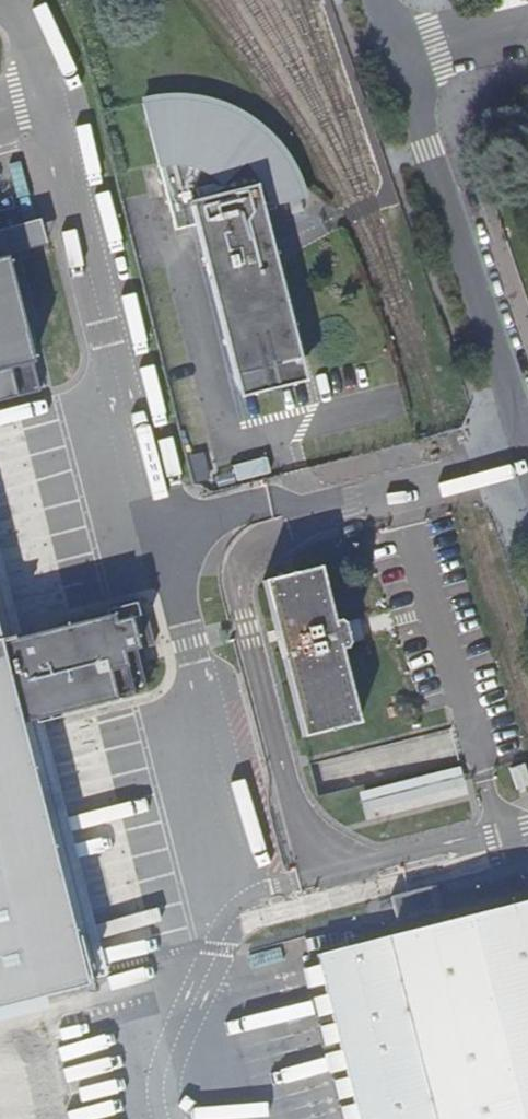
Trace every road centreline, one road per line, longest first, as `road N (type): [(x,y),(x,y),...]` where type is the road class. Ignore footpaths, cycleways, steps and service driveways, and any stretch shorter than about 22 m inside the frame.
road 1 (unclassified): [(397,61),(527,456)]
road 2 (unclassified): [(397,61),(527,27)]

